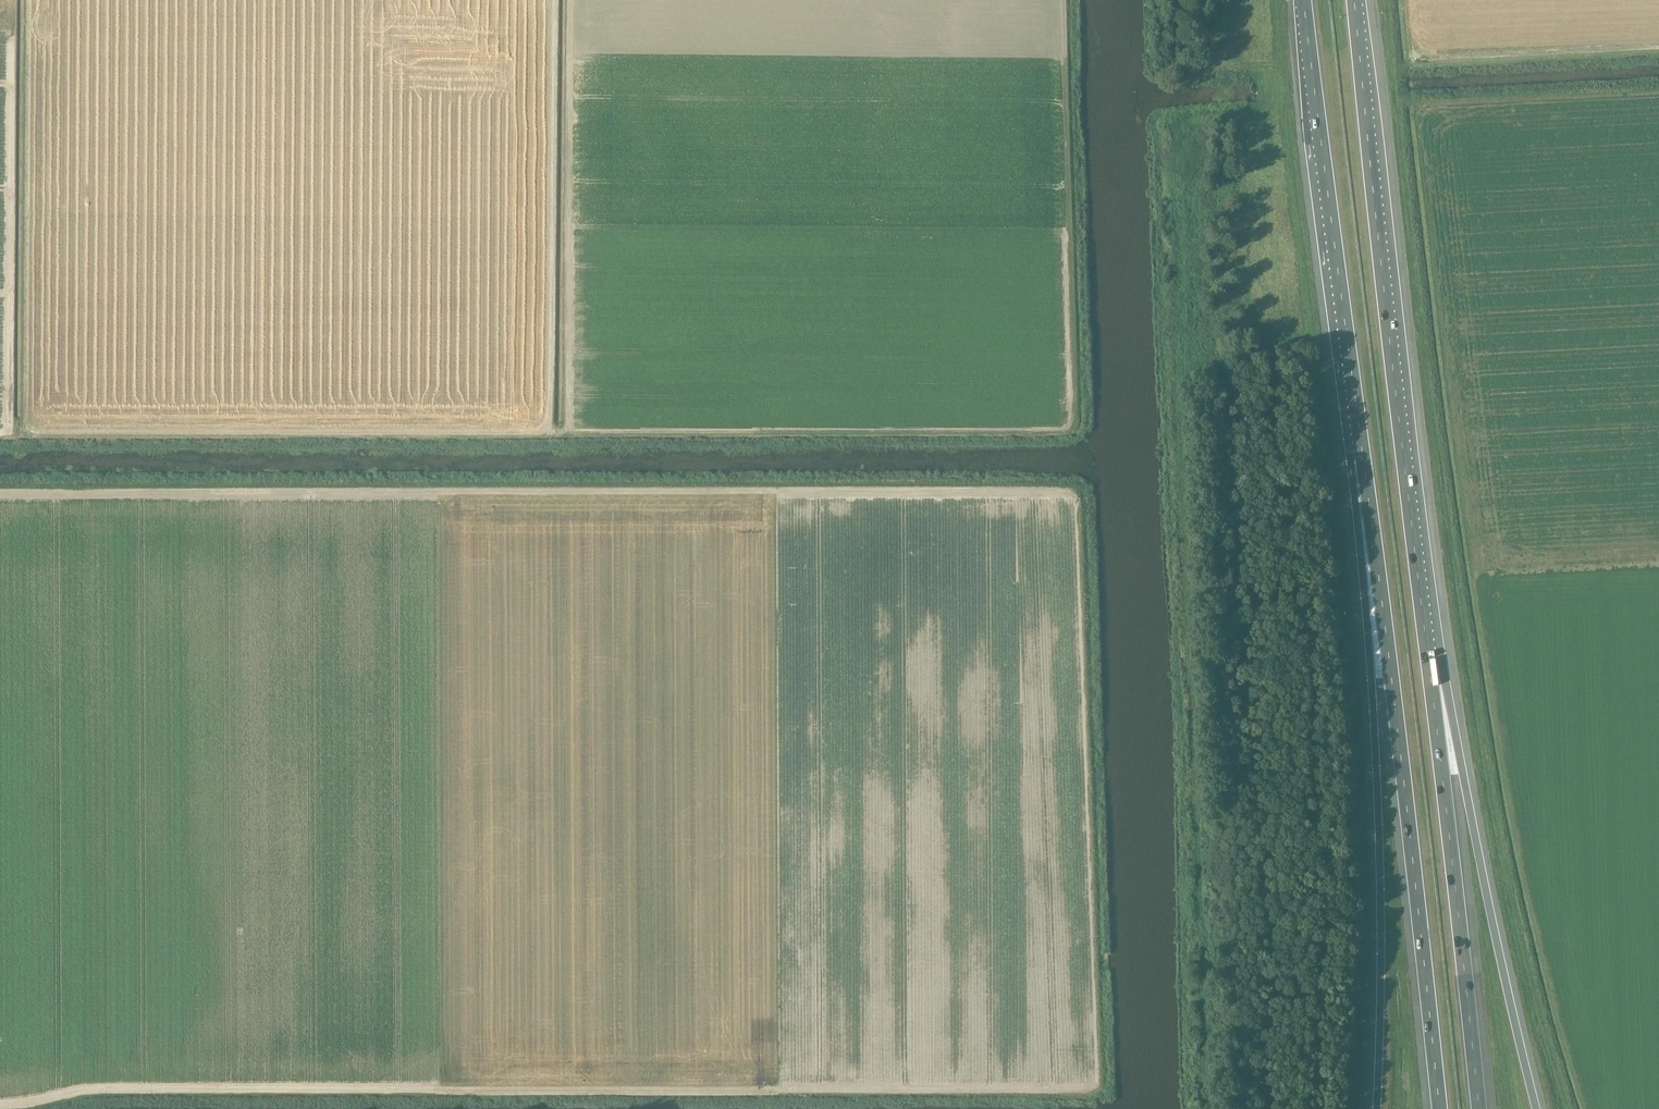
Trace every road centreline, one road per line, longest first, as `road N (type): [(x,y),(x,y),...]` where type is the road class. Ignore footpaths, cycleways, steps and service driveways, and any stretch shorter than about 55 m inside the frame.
road 1 (motorway): [(1429,665),(1354,0)]
road 2 (motorway): [(1363,457),(1439,1108)]
road 3 (motorway): [(1363,457),(1380,868),(1376,1108)]
road 4 (motorway): [(1303,0),(1363,457)]
road 5 (motorway): [(1536,1108),(1463,774),(1429,665)]
road 6 (motorway): [(1479,1108),(1429,665)]

